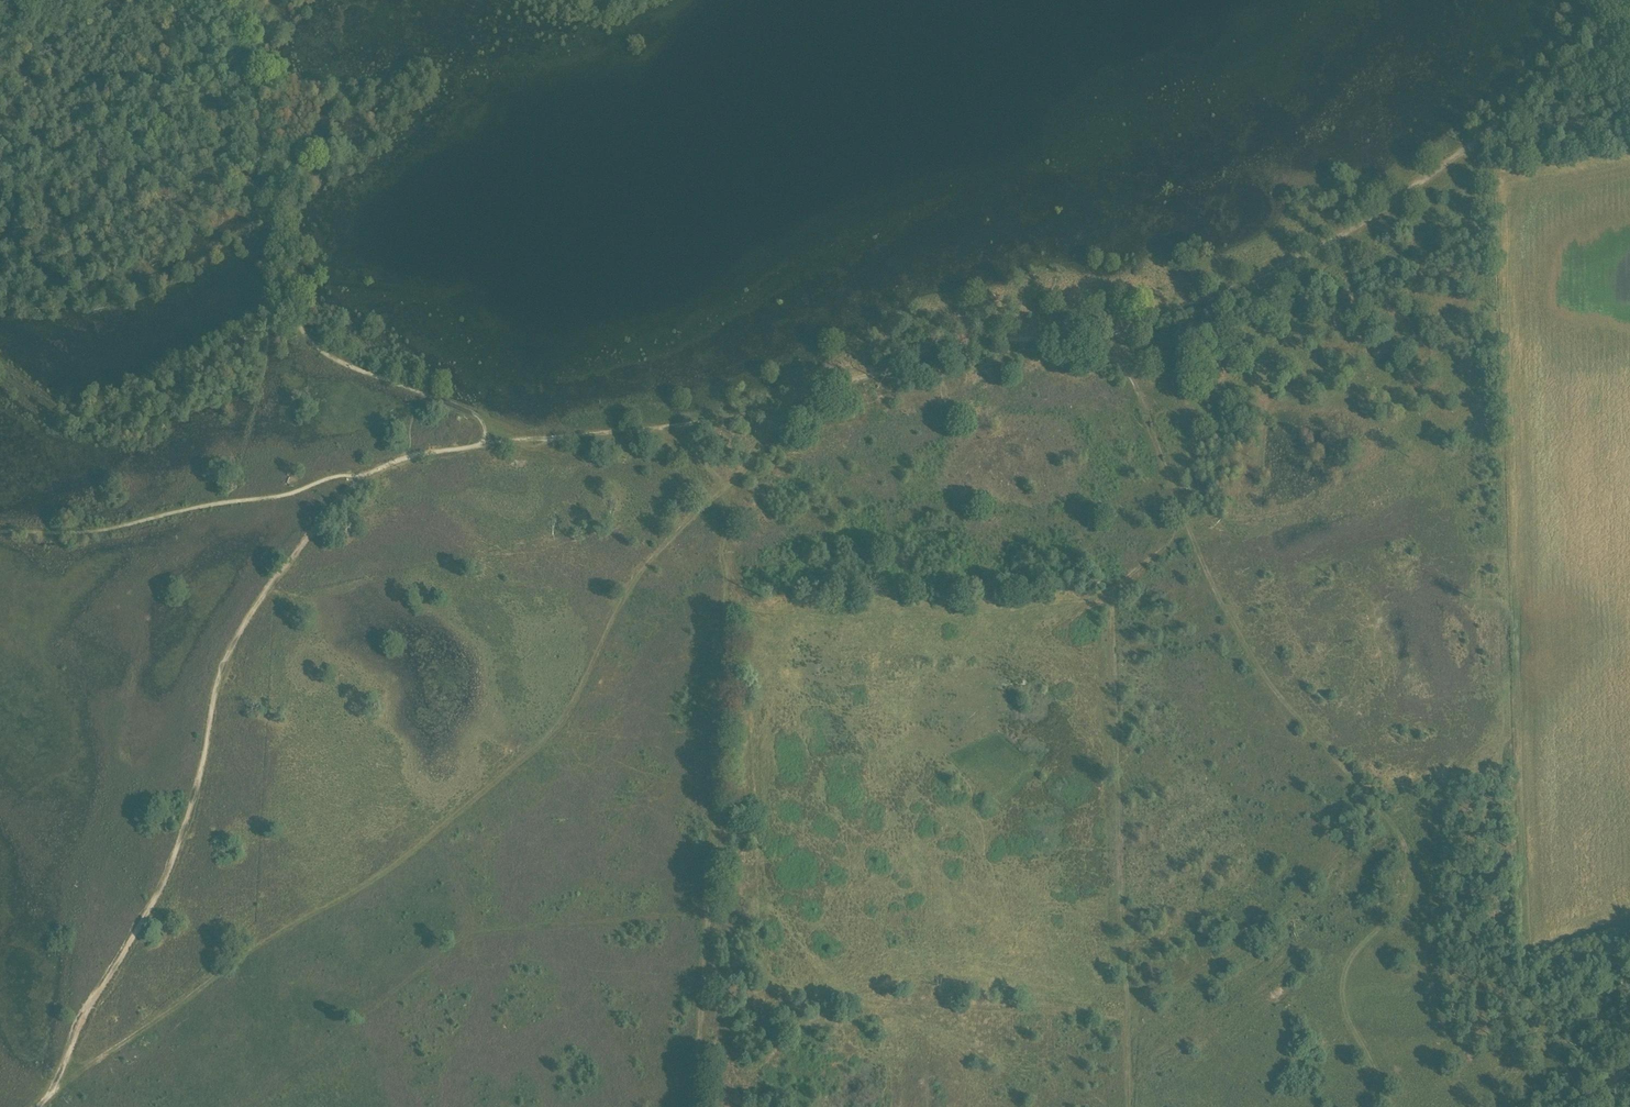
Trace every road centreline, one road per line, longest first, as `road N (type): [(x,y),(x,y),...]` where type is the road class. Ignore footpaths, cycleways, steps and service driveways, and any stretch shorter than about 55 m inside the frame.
road 1 (track): [(1629,8),(1467,154),(1364,231),(1157,319),(1102,337),(1016,339),(929,357),(796,406),(480,445)]
road 2 (track): [(1393,1106),(1346,1021),(1340,989),(1359,947),(1406,898),(1404,852),(1214,604),(1102,337)]
road 3 (track): [(480,445),(399,459),(363,477),(255,608),(216,691),(194,799),(162,887),(37,1106)]
road 4 (track): [(216,0),(288,202),(299,327),(353,367),(476,415),(485,430),(480,445)]

